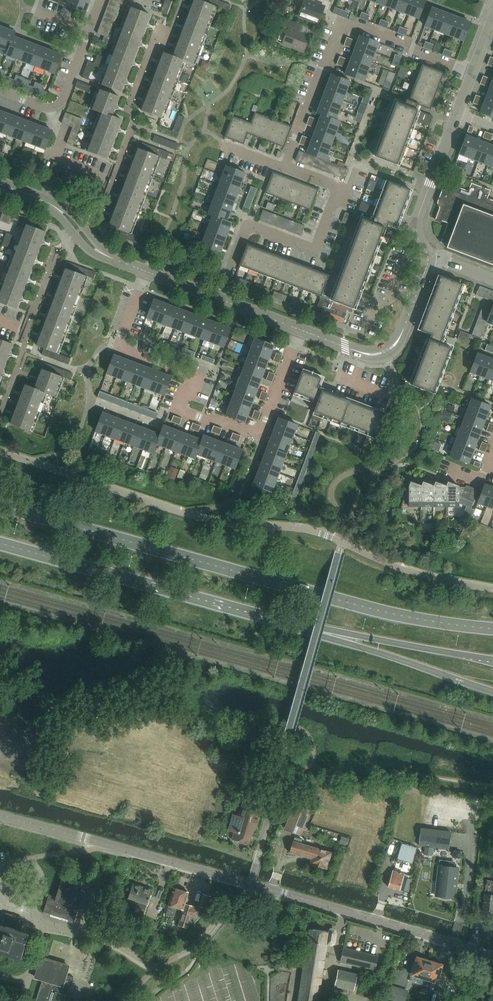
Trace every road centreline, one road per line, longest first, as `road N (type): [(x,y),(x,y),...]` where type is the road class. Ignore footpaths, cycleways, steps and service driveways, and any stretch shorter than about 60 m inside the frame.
road 1 (secondary): [(492,628),(326,598),(0,505)]
road 2 (residential): [(122,349),(197,379),(180,409),(260,435),(298,330)]
road 3 (residential): [(285,168),(343,20),(472,73)]
road 4 (secondary): [(0,543),(275,620)]
road 5 (unclassified): [(250,884),(0,816)]
road 6 (residential): [(492,955),(250,884)]
road 7 (primary): [(275,620),(492,691)]
road 8 (residential): [(217,299),(243,226),(315,251),(340,187)]
road 9 (secondary): [(275,620),(486,659)]
road 10 (unclassified): [(146,273),(106,258),(57,209),(6,187)]
road 11 (residential): [(429,260),(417,224),(457,114)]
road 12 (residential): [(53,109),(102,0)]

